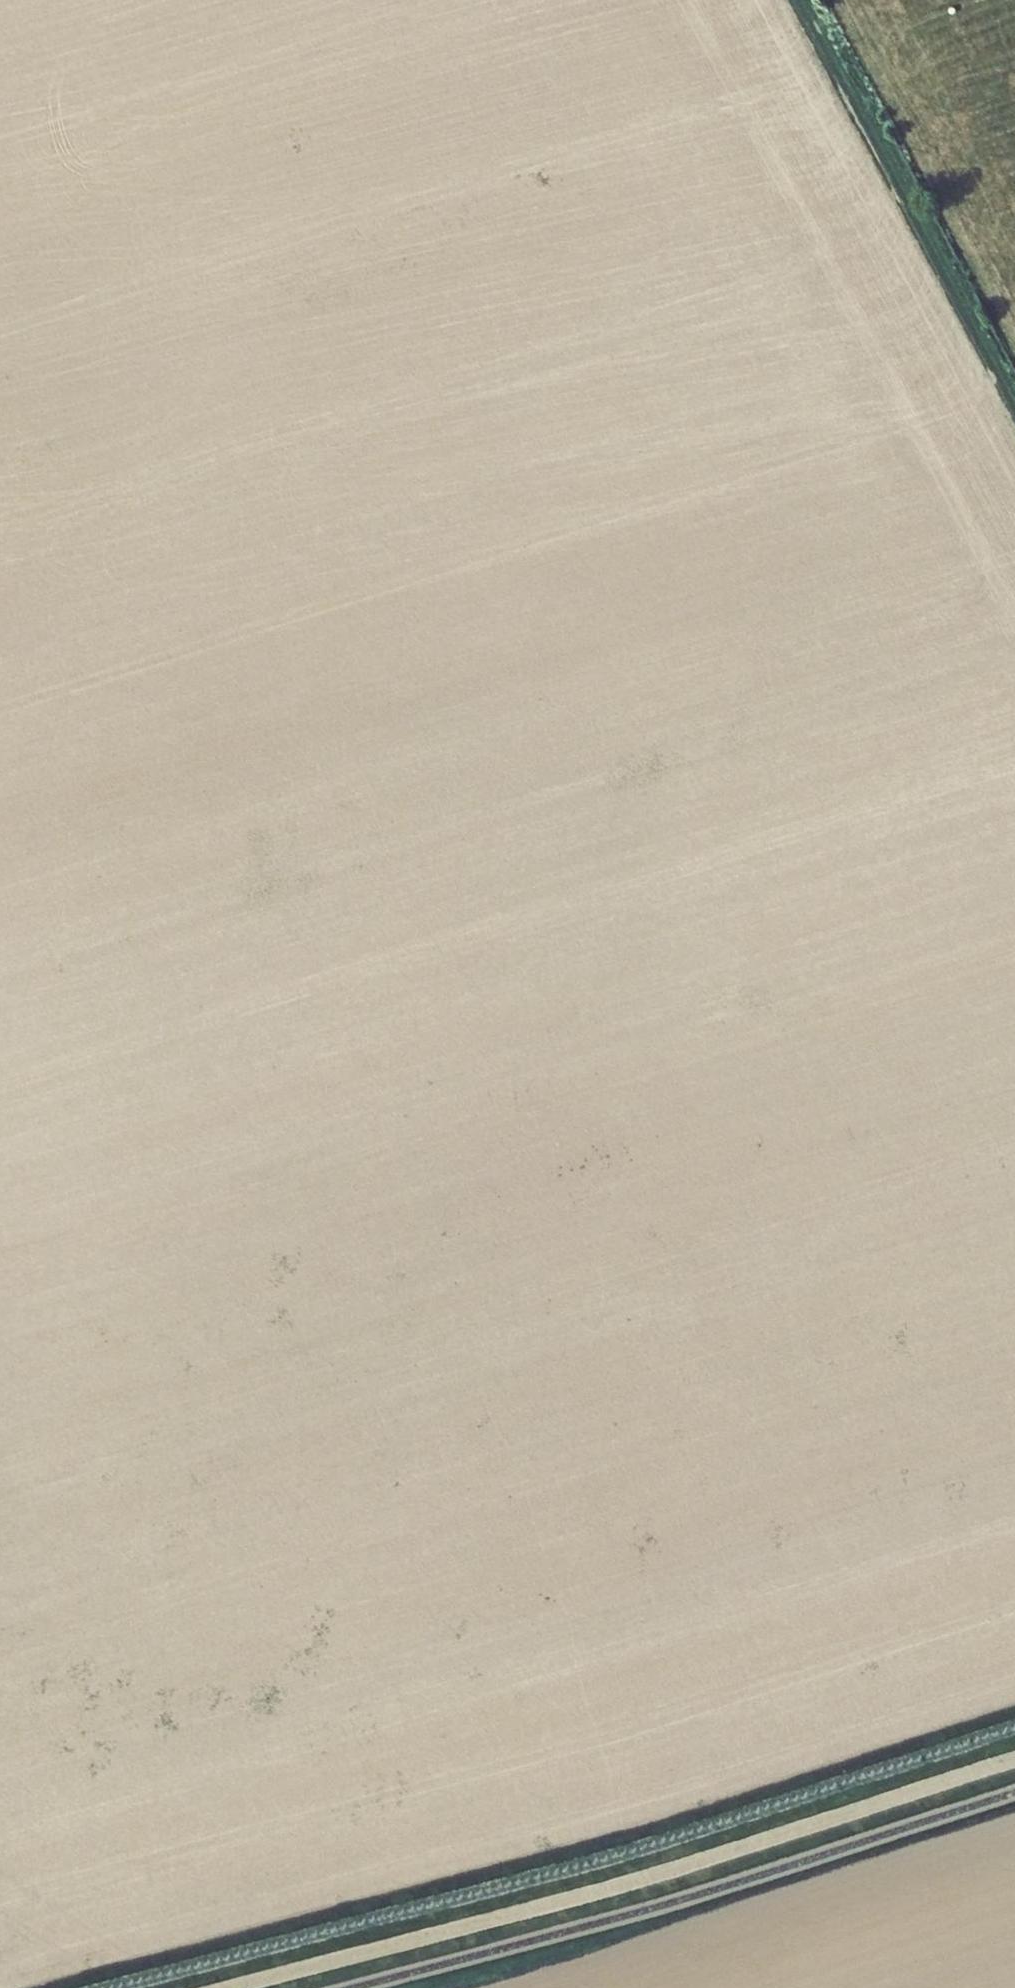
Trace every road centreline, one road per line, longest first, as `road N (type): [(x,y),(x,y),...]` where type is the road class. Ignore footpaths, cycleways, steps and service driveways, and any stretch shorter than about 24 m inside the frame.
road 1 (track): [(1014,402),(797,0)]

